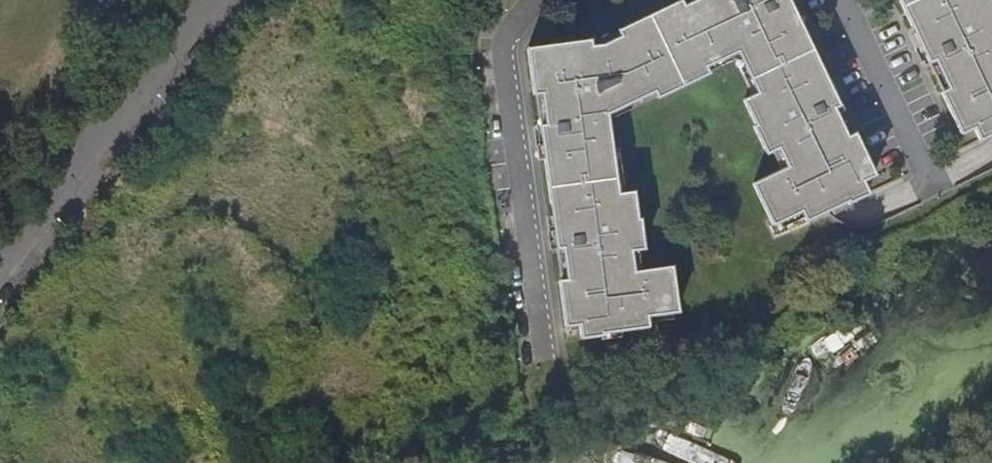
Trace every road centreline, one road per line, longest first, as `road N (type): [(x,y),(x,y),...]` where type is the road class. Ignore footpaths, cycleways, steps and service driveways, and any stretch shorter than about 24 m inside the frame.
road 1 (residential): [(219,0),(0,273)]

